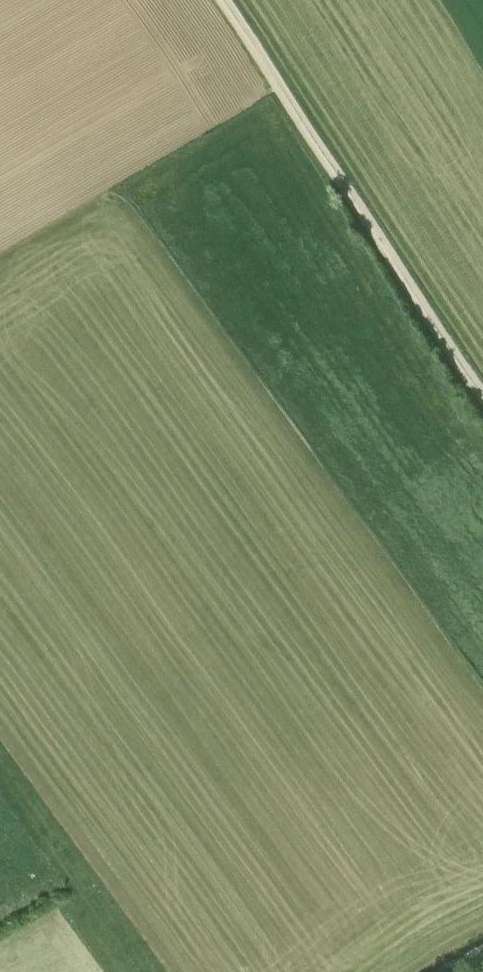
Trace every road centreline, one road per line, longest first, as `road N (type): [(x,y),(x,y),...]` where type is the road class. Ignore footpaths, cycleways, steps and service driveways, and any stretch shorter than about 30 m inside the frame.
road 1 (track): [(482,398),(221,0)]

